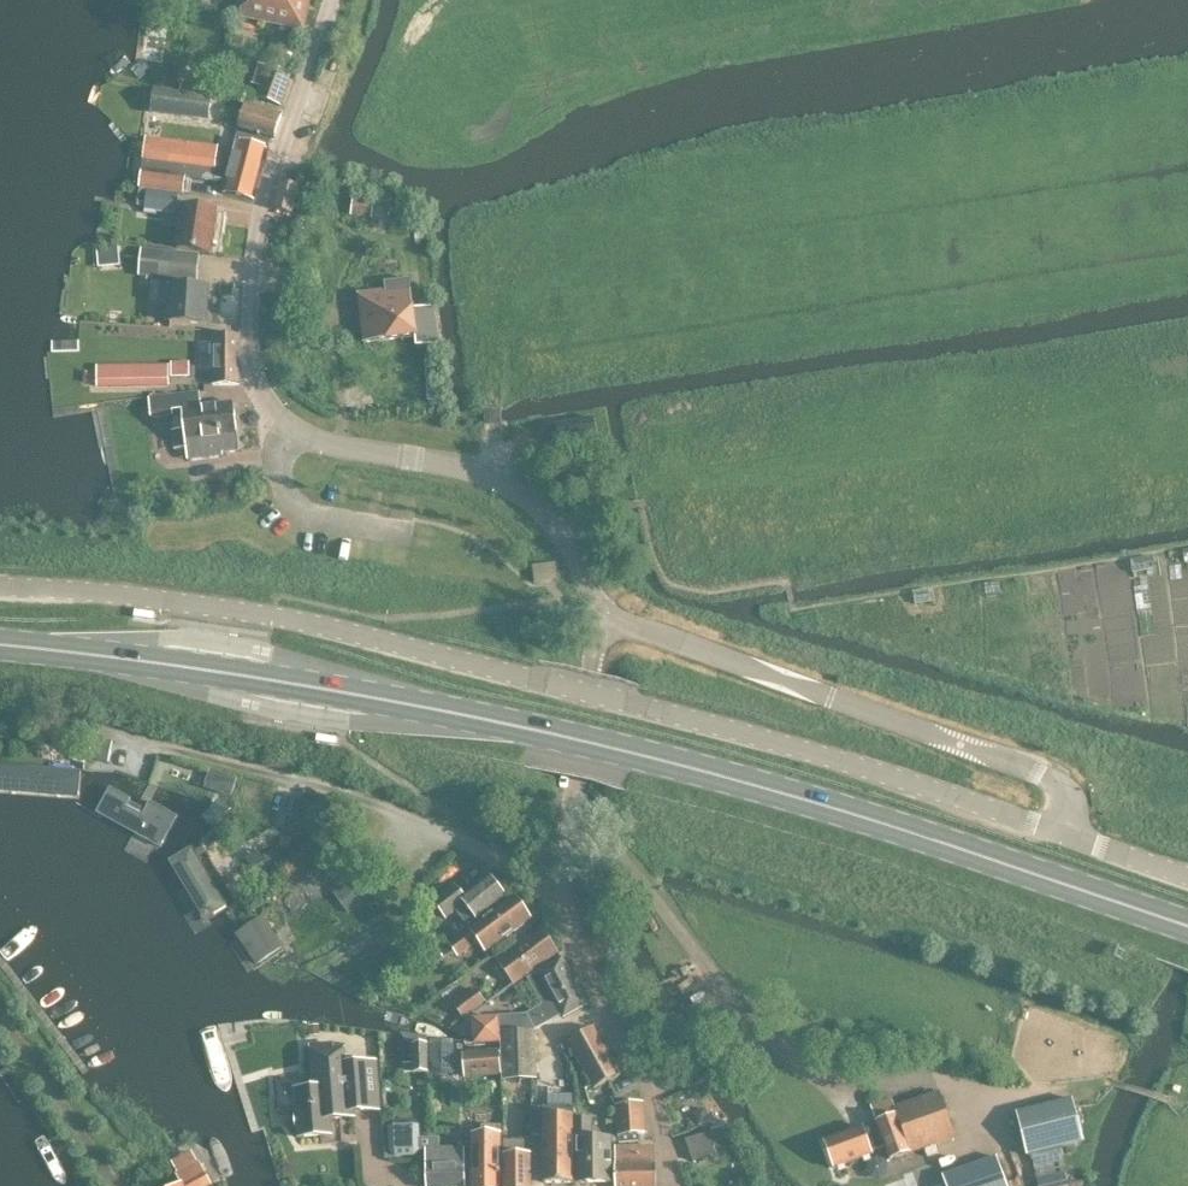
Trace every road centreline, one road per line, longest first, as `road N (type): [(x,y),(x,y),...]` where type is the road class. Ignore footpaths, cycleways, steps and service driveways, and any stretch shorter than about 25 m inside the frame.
road 1 (primary): [(1187,925),(797,795),(603,744),(371,694),(0,644)]
road 2 (tertiary): [(1072,837),(806,749),(387,638),(276,614),(0,585)]
road 3 (residential): [(597,611),(570,544),(509,486),(450,464),(304,434),(277,417),(260,384),(253,322),(260,231),(329,0)]
road 4 (unclassified): [(1072,837),(1072,805),(1044,776),(597,611)]
road 5 (residential): [(673,1185),(649,1078),(578,942),(570,878),(579,783)]
road 6 (unclassified): [(579,783),(597,611)]
road 7 (tertiary): [(1187,877),(1072,837)]

